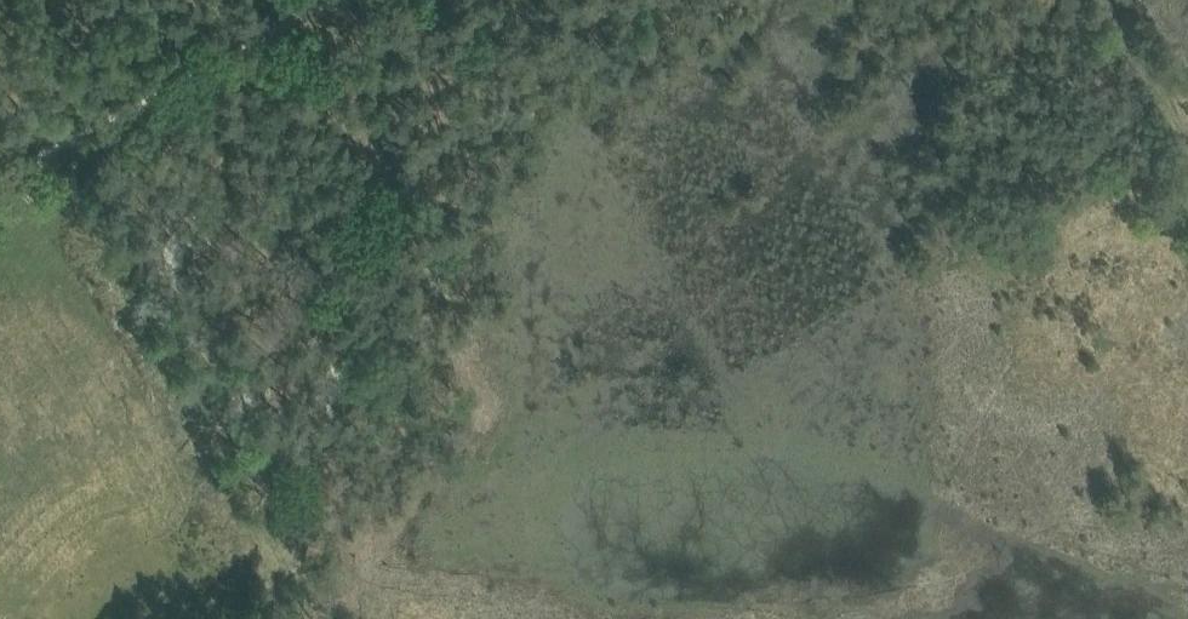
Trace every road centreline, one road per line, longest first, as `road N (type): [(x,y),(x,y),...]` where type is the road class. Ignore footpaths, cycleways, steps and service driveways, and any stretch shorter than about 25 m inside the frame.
road 1 (track): [(1130,0),(1187,107)]

